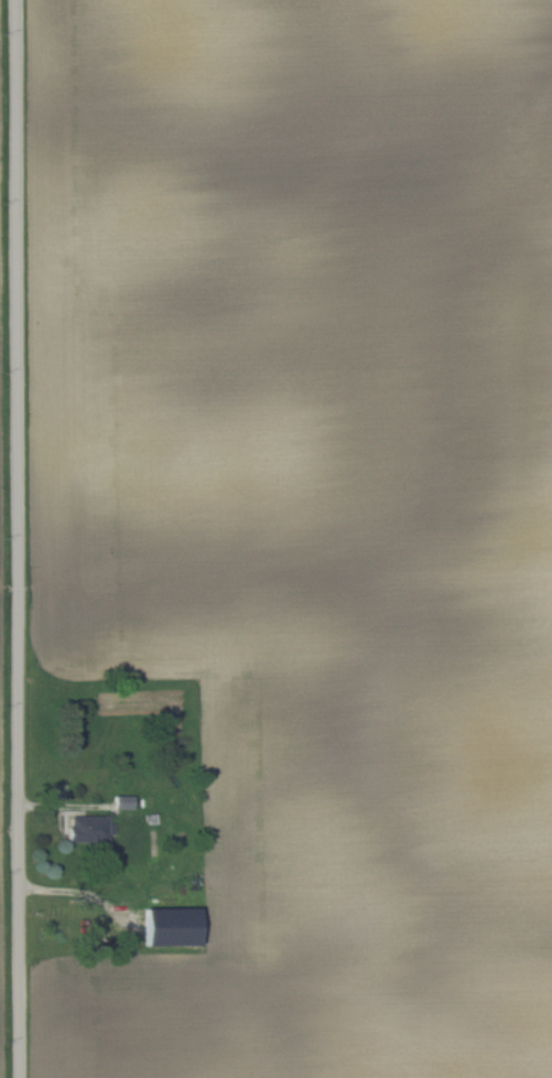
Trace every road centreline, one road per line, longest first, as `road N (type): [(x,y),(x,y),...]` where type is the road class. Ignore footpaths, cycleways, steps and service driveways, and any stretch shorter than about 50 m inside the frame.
road 1 (residential): [(16,1077),(11,0)]

